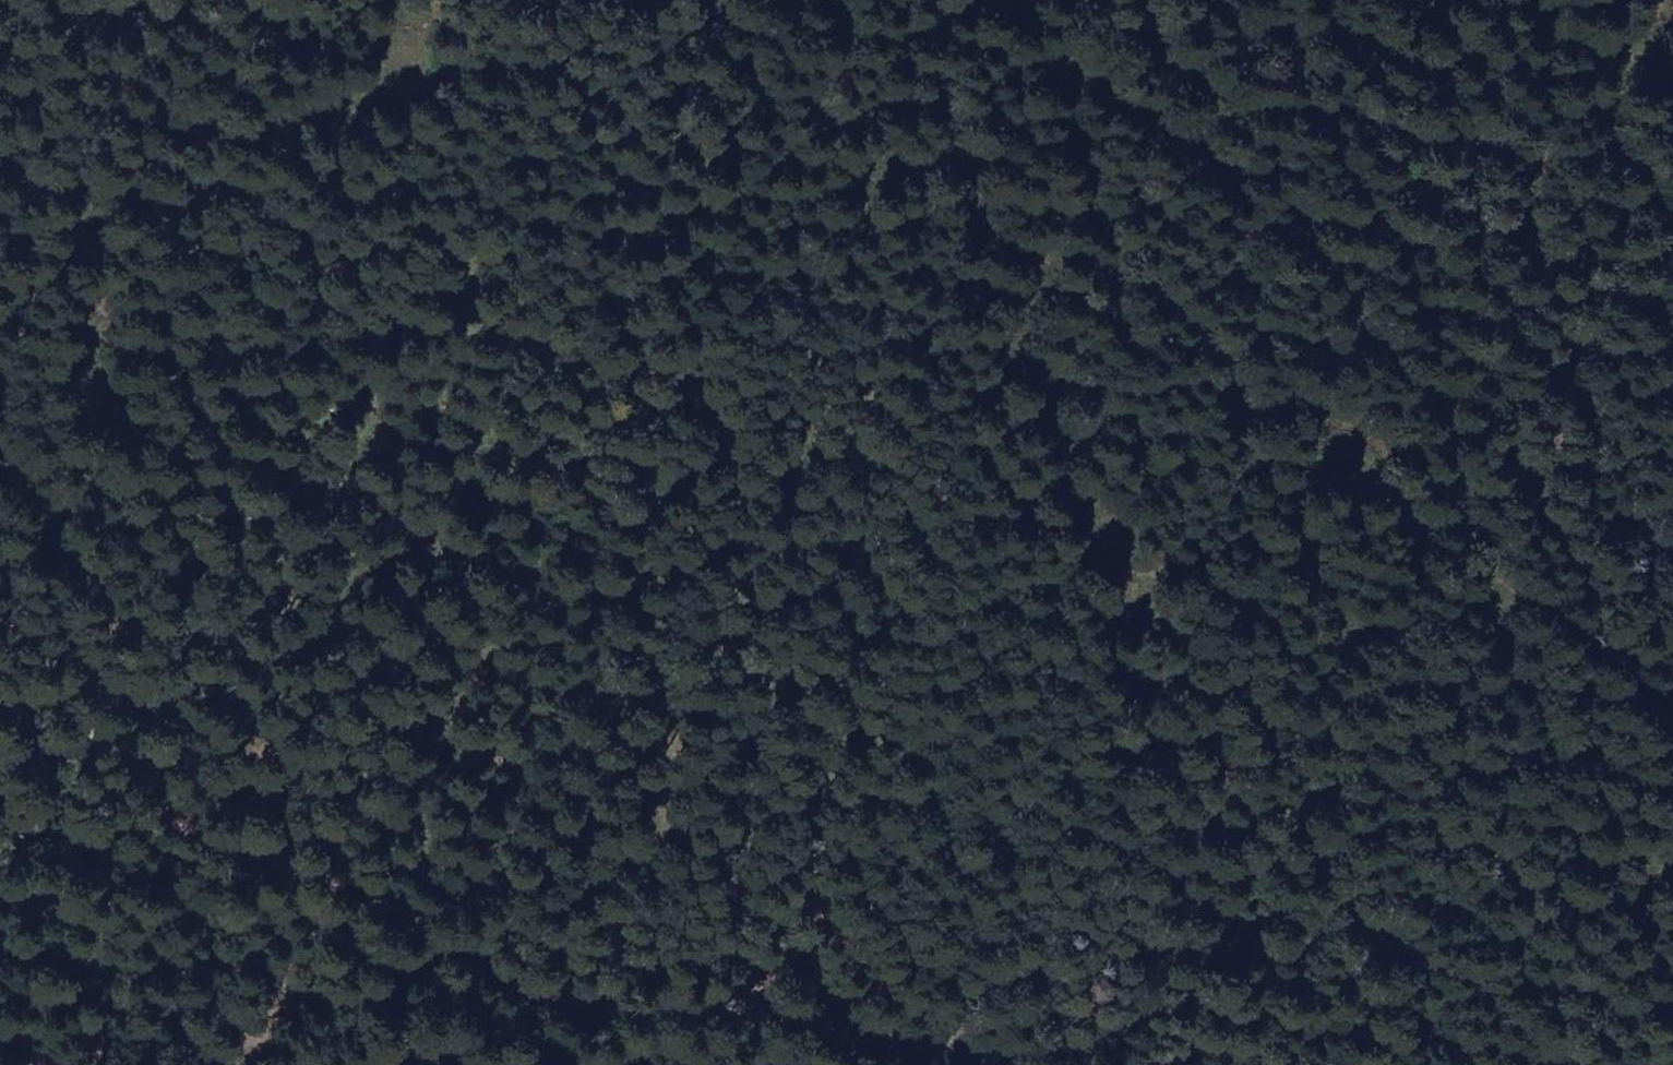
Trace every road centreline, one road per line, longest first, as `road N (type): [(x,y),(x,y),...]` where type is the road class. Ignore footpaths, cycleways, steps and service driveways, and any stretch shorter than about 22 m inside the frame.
road 1 (track): [(979,1064),(882,1035),(556,994),(172,802),(118,766),(90,738),(0,600)]

